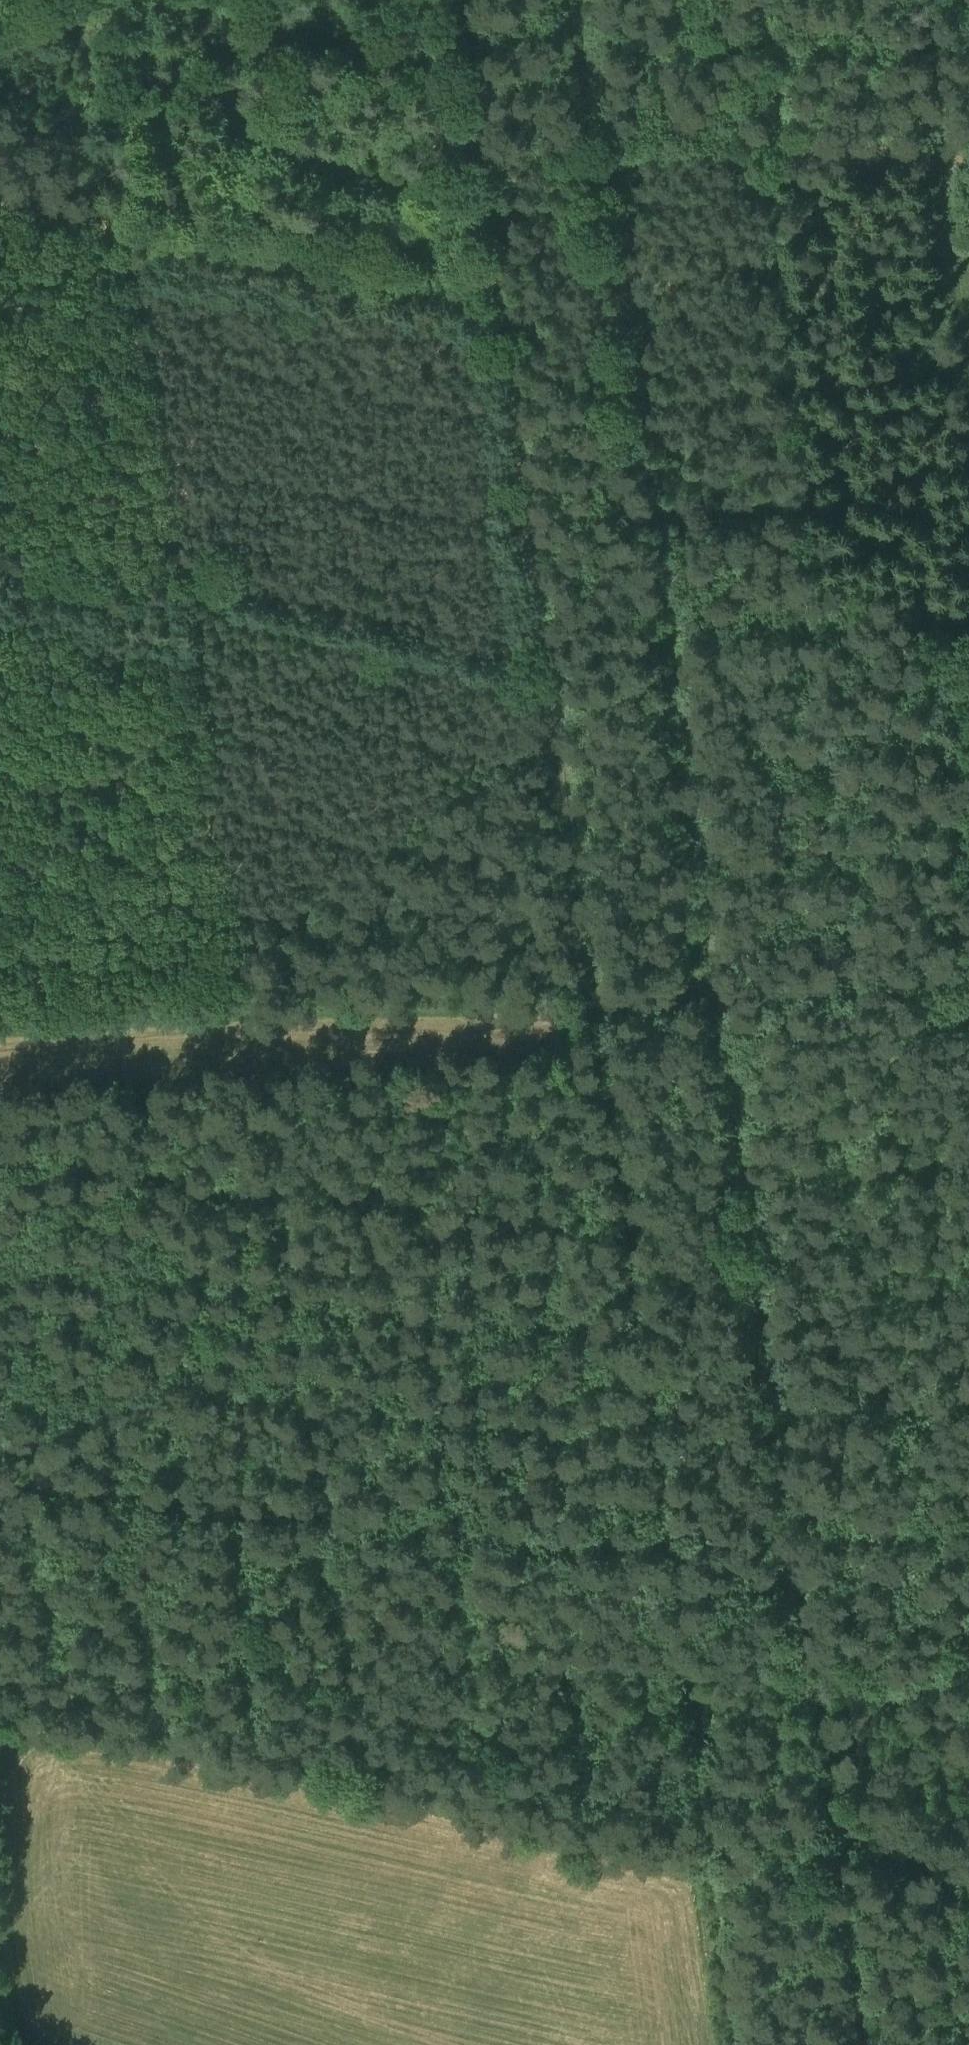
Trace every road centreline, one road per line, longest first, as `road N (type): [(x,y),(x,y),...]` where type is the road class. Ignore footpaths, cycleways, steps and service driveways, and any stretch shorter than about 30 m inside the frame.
road 1 (track): [(0,1499),(671,1554)]
road 2 (track): [(671,1554),(728,2044)]
road 3 (track): [(968,1629),(671,1554)]

